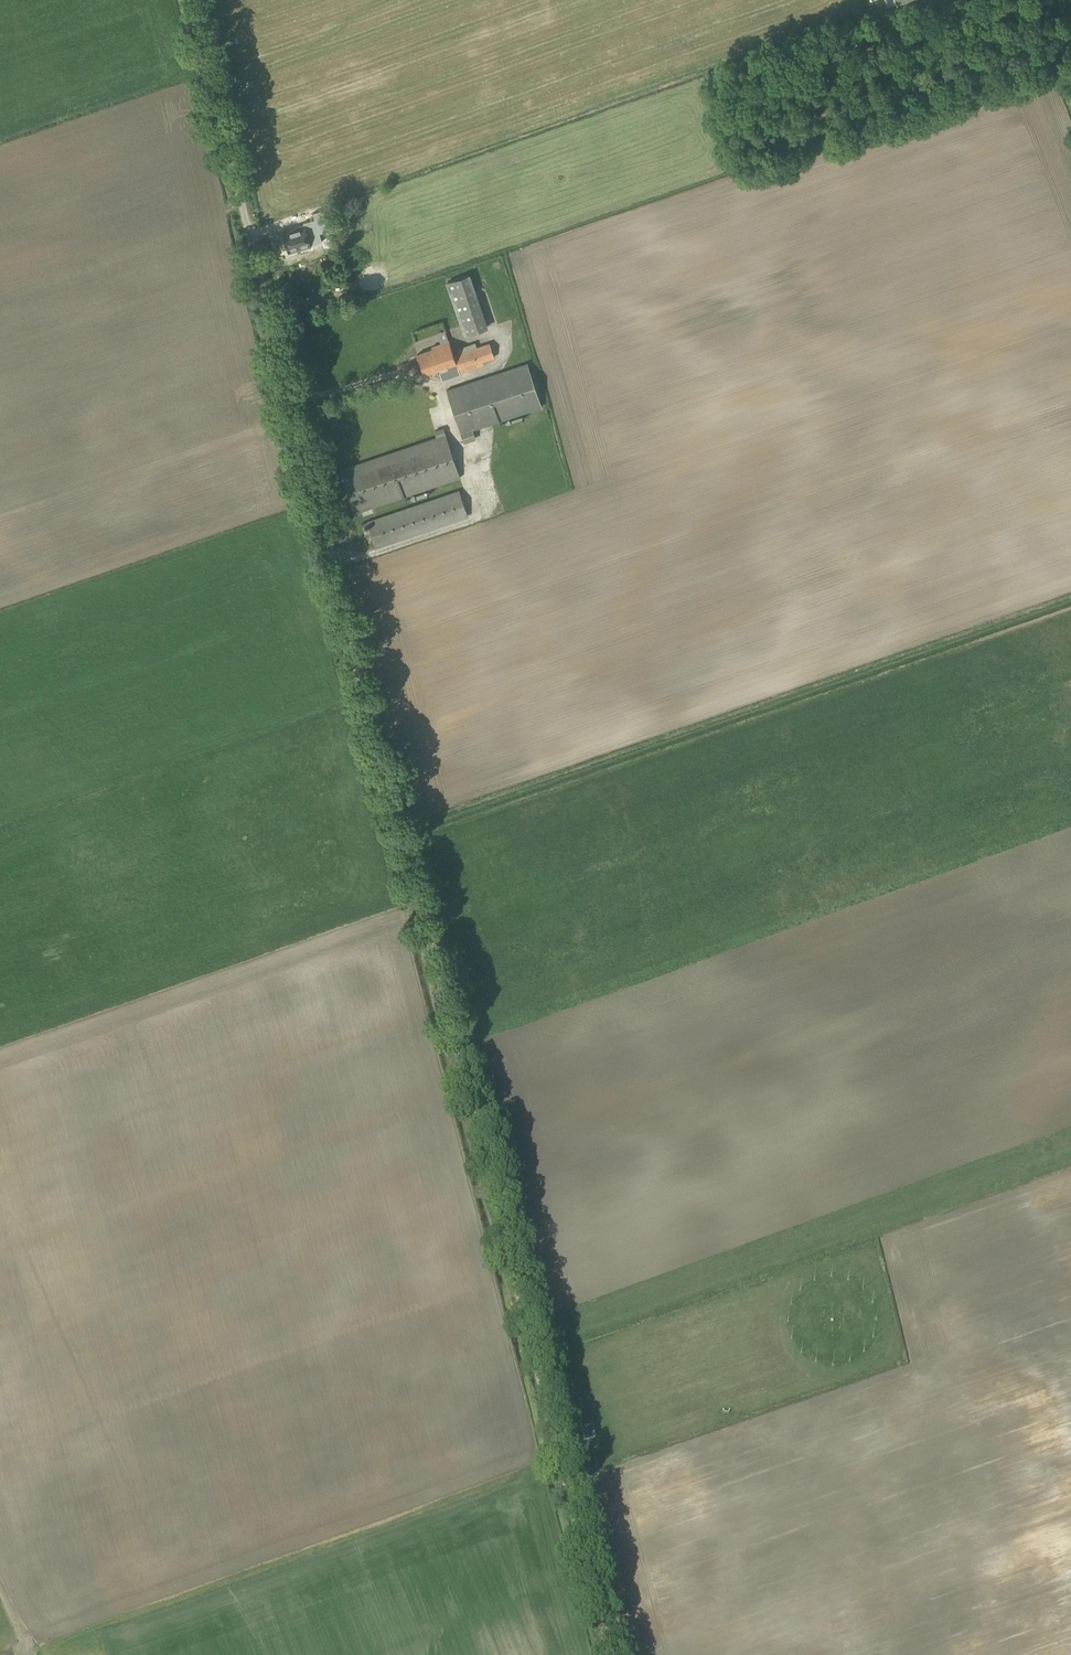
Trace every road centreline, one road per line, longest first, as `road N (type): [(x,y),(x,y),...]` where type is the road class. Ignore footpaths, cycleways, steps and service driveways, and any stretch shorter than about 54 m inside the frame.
road 1 (track): [(331,554),(611,1654)]
road 2 (unclassified): [(331,554),(189,0)]

